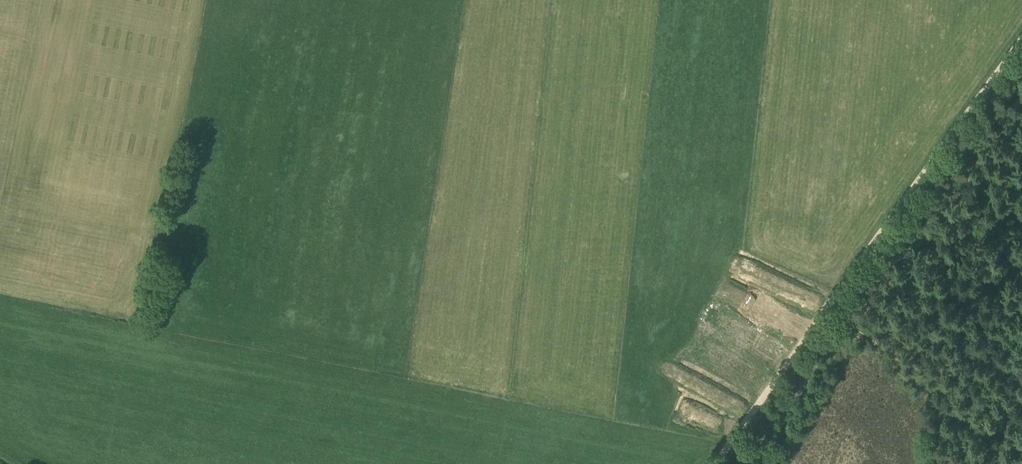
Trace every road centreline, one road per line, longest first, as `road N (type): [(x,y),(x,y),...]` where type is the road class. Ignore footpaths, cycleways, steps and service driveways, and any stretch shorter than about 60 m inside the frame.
road 1 (track): [(822,315),(1021,43)]
road 2 (track): [(751,414),(822,315)]

